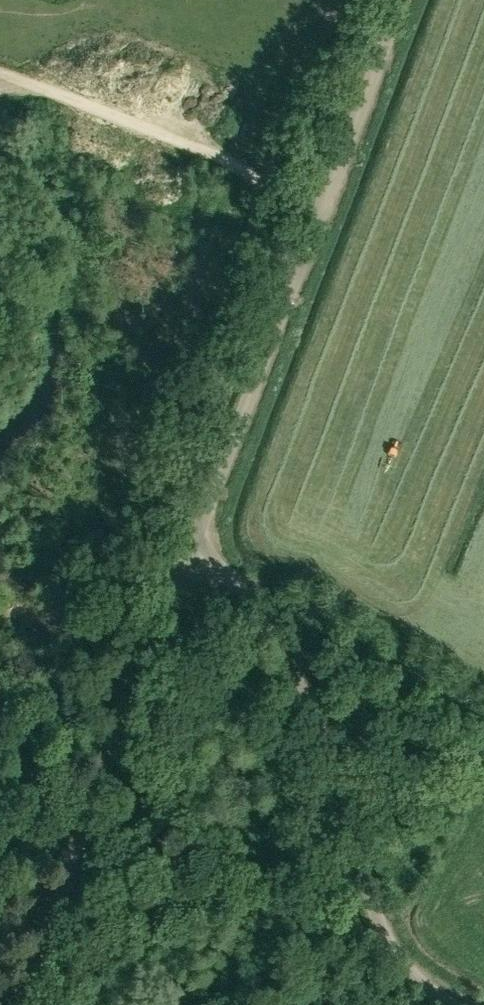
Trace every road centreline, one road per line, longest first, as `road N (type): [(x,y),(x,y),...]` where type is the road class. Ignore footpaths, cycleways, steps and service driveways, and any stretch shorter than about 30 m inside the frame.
road 1 (unclassified): [(404,0),(189,549)]
road 2 (unclassified): [(447,1004),(404,972),(382,937),(336,756),(287,654),(232,580),(189,549)]
road 3 (unclassified): [(10,1004),(189,549)]
road 4 (track): [(327,201),(0,77)]

